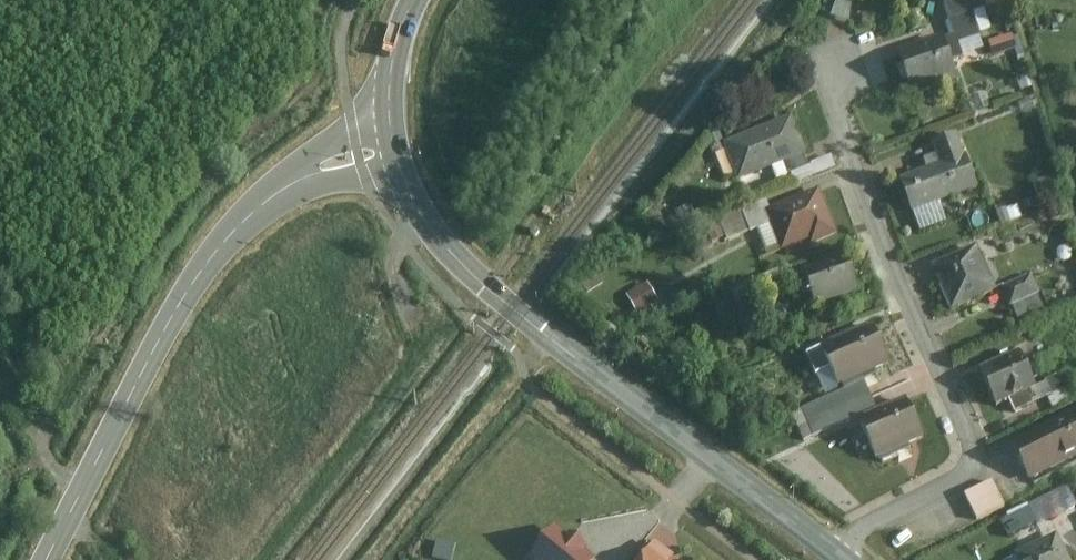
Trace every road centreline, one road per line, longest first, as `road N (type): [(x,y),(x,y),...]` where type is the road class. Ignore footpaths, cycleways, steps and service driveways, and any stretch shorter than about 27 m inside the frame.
road 1 (tertiary): [(841,555),(513,310),(427,221),(398,153)]
road 2 (residential): [(828,63),(851,153),(976,461),(855,537),(841,555)]
road 3 (tertiary): [(50,559),(228,237),(278,195),(331,168),(398,153)]
road 4 (tertiary): [(398,153),(392,81),(417,0)]

